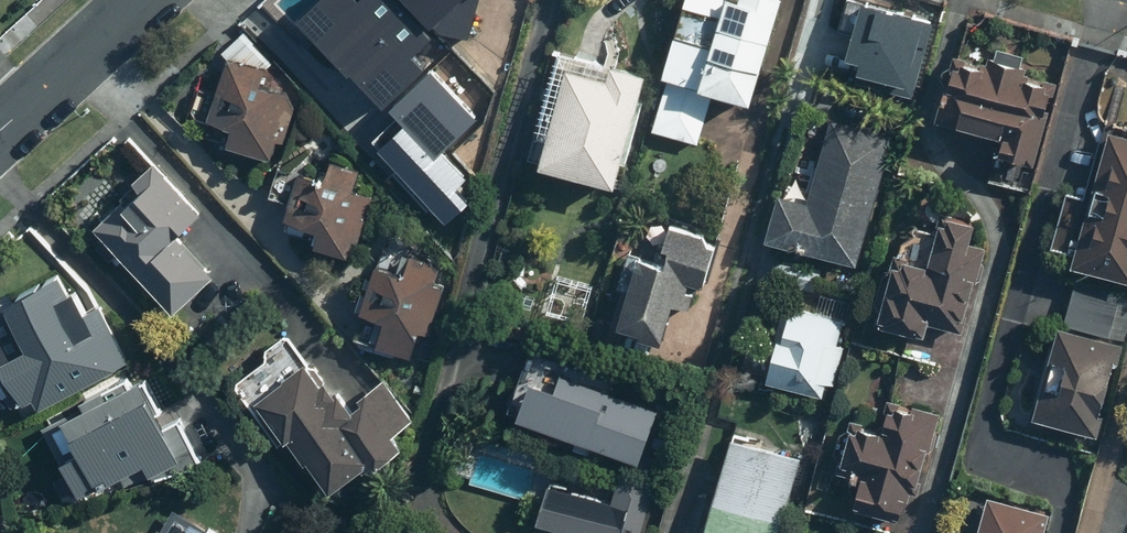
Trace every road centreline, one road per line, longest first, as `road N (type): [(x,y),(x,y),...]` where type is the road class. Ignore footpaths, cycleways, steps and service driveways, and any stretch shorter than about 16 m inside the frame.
road 1 (residential): [(143,0),(0,133)]

